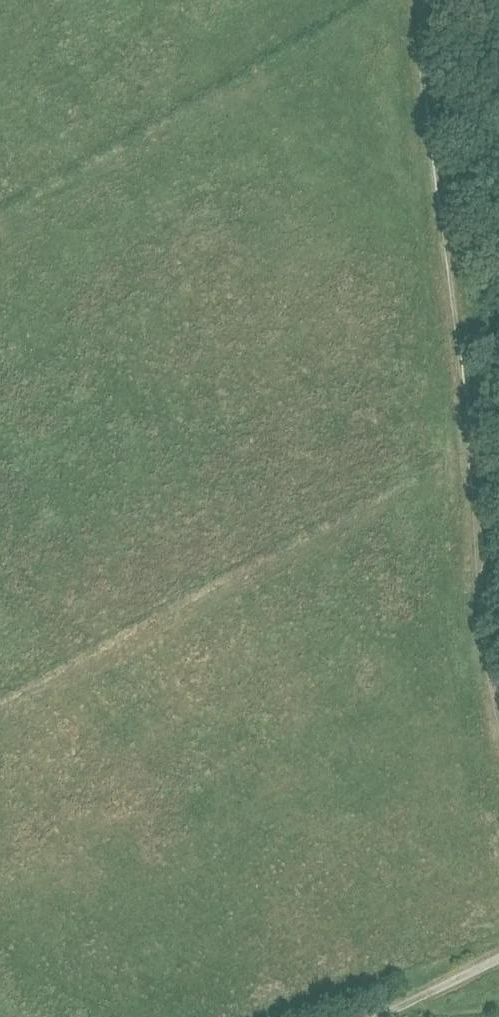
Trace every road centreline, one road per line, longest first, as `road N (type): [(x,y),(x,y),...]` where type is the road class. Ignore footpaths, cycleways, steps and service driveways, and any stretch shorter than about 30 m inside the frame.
road 1 (track): [(498,728),(477,599),(420,0)]

